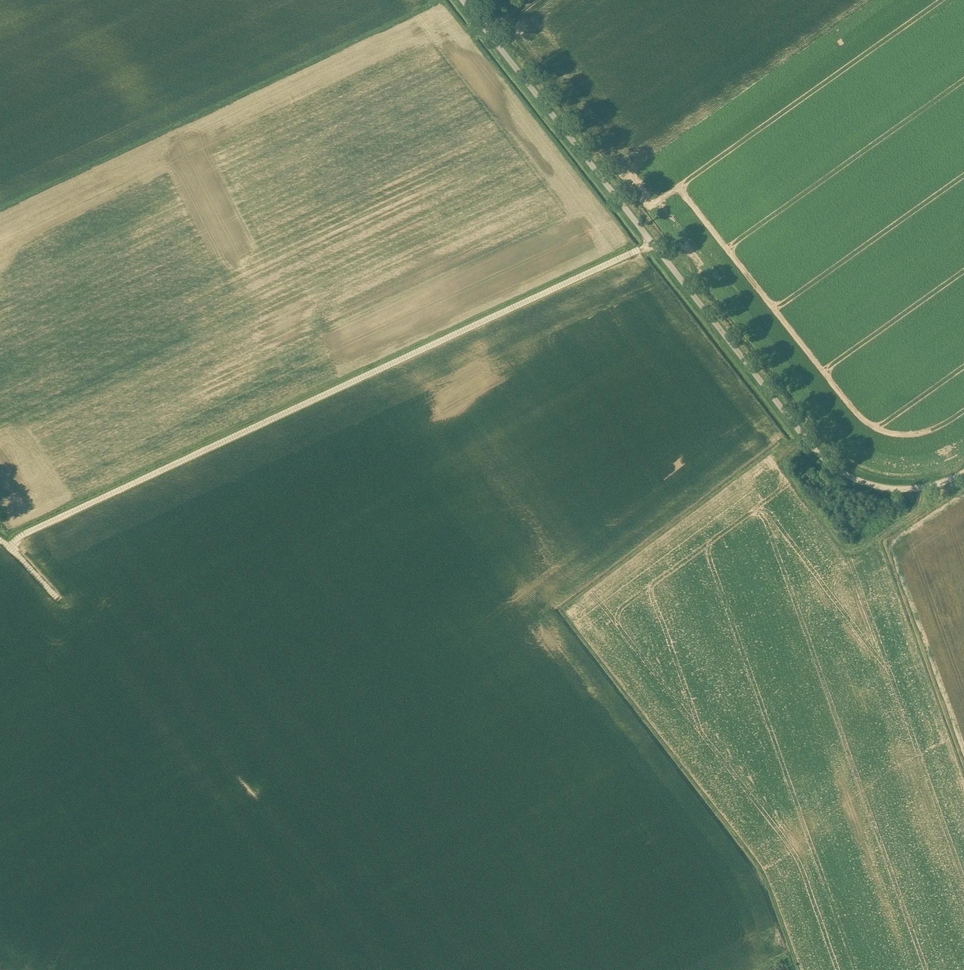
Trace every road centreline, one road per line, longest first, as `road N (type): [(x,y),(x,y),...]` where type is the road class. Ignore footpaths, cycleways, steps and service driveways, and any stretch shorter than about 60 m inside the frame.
road 1 (unclassified): [(963,476),(910,493),(861,485),(832,468),(463,0)]

